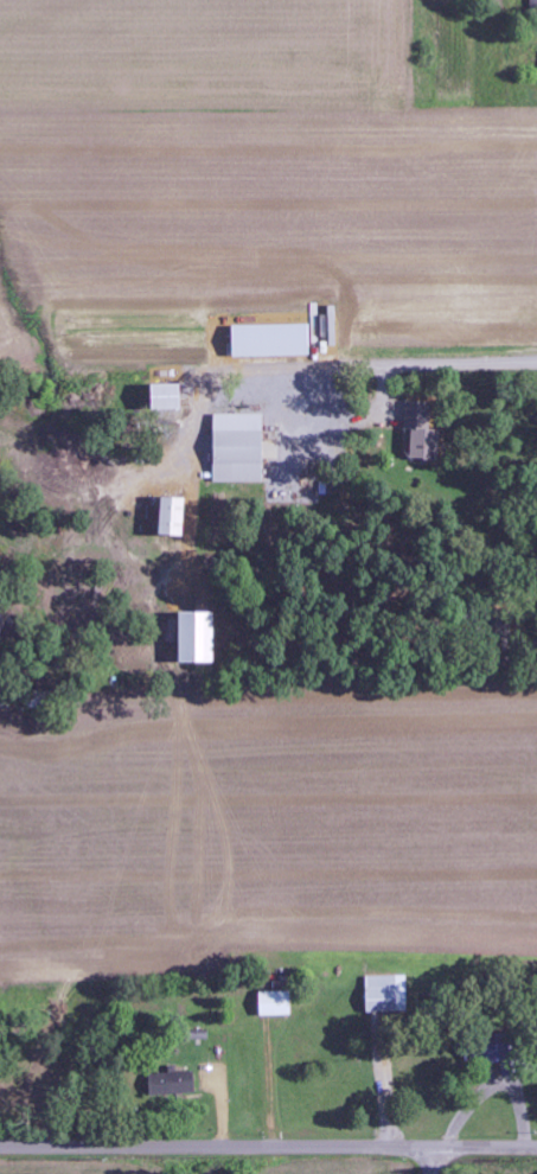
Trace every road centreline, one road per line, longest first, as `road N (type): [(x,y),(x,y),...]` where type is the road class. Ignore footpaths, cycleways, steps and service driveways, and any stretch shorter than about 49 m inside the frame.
road 1 (residential): [(0,1145),(536,1147)]

